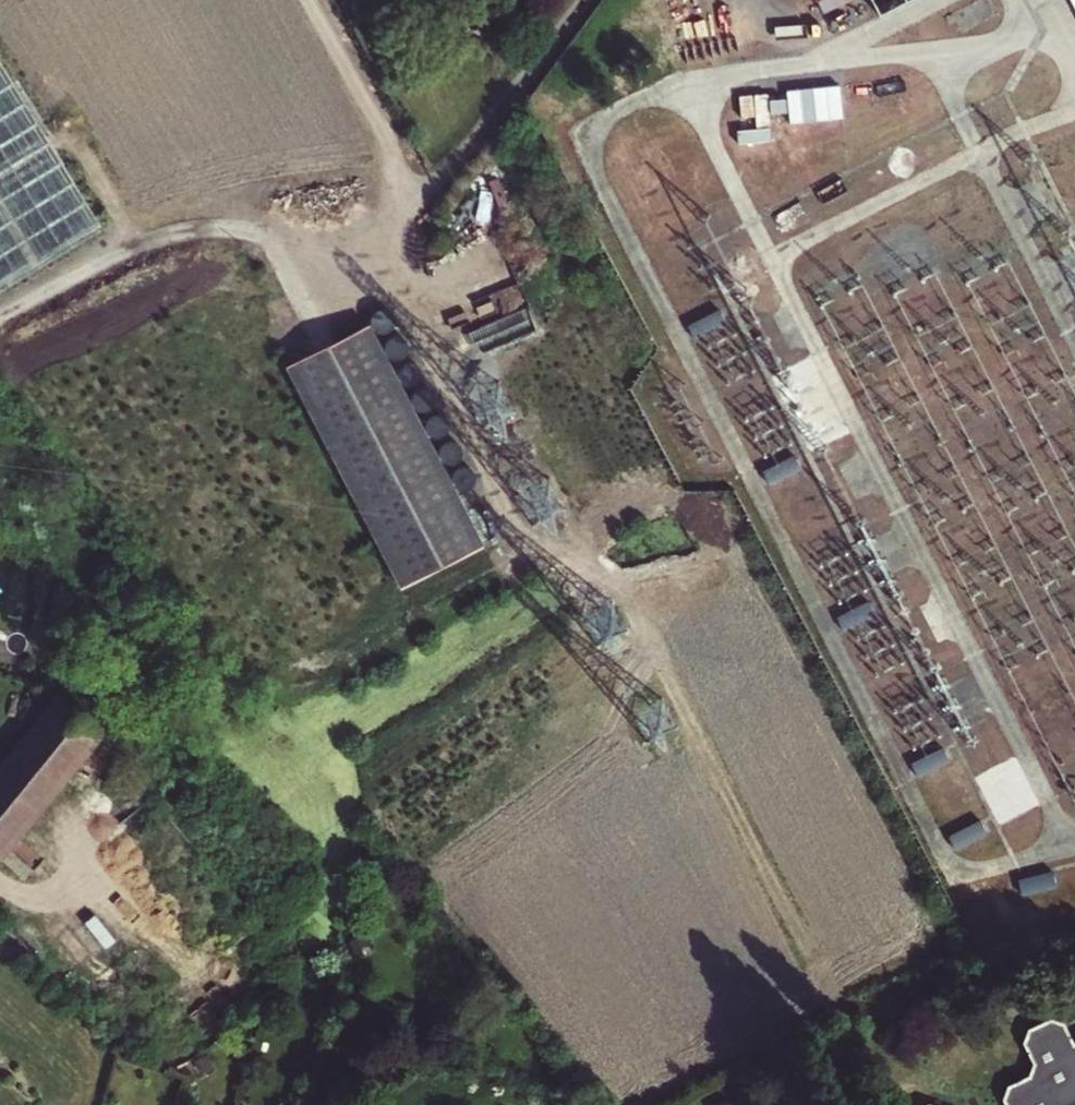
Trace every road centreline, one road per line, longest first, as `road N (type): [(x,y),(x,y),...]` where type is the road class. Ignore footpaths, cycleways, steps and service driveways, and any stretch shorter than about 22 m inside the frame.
road 1 (track): [(0,318),(136,248),(235,226),(324,236),(409,213),(474,151),(589,0)]
road 2 (track): [(510,534),(410,327),(377,277),(324,236)]

